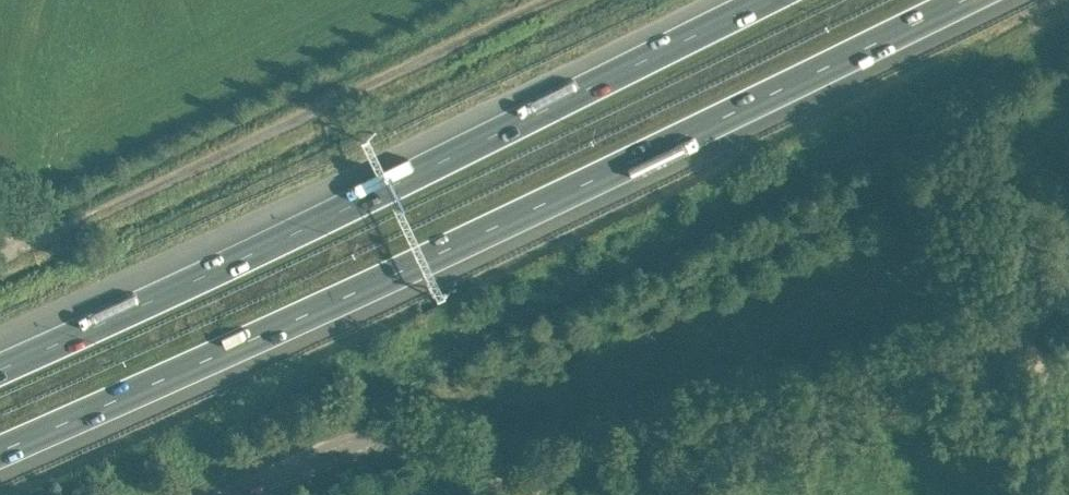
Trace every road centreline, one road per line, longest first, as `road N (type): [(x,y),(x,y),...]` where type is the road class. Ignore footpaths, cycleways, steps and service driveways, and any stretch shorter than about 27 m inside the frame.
road 1 (motorway): [(0,452),(956,0)]
road 2 (tertiary): [(237,494),(397,433),(510,474),(581,466),(978,341),(1068,284)]
road 3 (motorway): [(759,0),(0,367)]
road 4 (unclassified): [(21,246),(530,0)]
road 5 (track): [(1016,321),(1068,470)]

